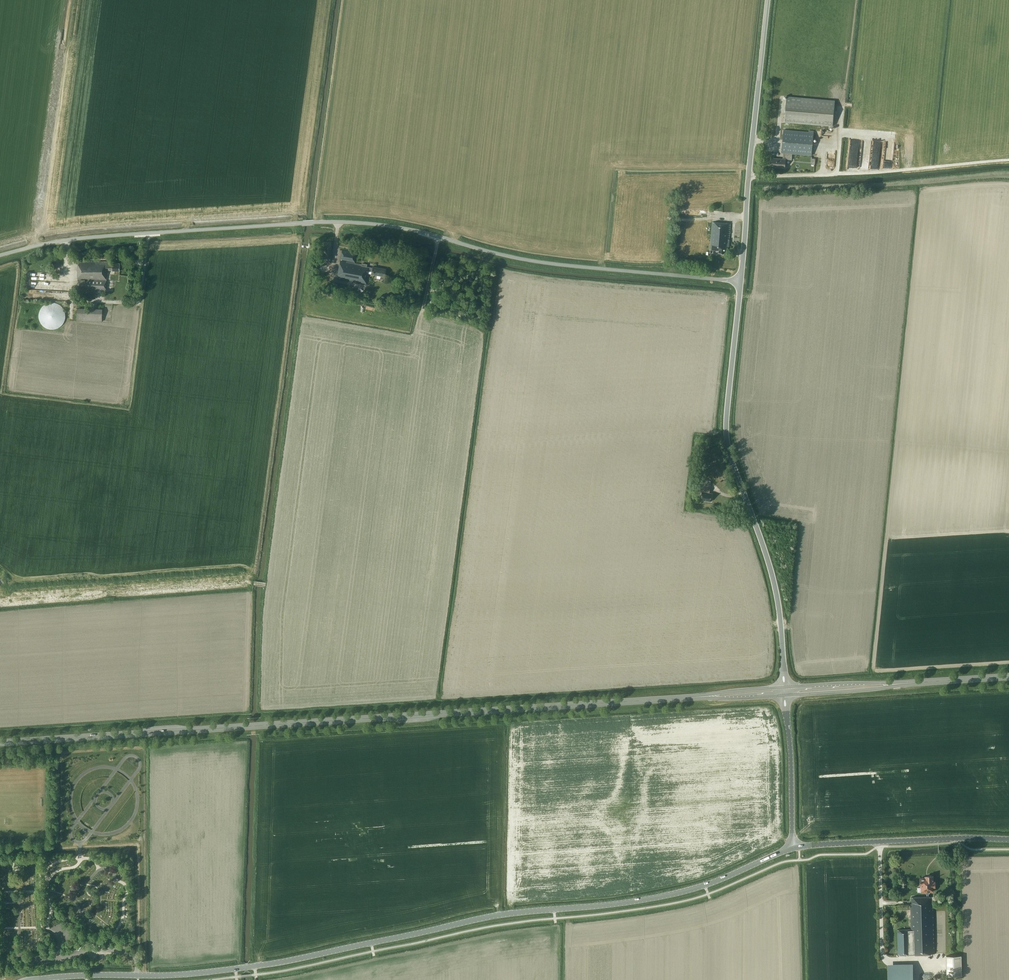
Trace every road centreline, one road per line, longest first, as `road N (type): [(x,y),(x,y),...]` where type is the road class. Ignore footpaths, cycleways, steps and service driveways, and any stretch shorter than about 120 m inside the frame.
road 1 (primary): [(0,743),(785,693)]
road 2 (tertiary): [(30,979),(252,966),(498,915),(653,898),(705,885),(795,846)]
road 3 (unclassified): [(741,281),(531,260),(342,221),(113,235),(0,255)]
road 4 (tertiary): [(785,693),(776,592),(726,435),(741,281)]
road 5 (tertiary): [(741,281),(770,0)]
road 6 (primary): [(785,693),(1008,677)]
road 7 (tertiary): [(1008,839),(795,846)]
road 8 (tertiary): [(795,846),(785,693)]

